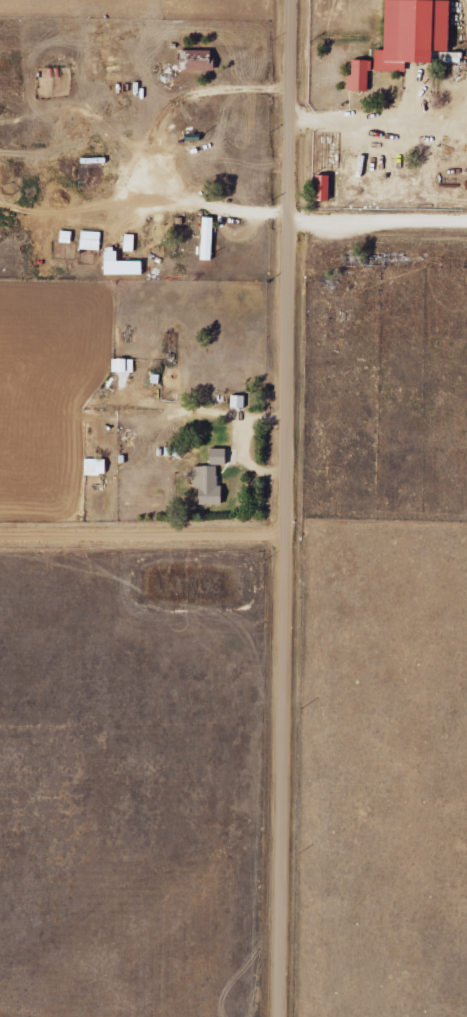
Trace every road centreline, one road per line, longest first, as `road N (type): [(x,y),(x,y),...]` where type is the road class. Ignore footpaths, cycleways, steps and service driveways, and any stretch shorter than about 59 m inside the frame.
road 1 (residential): [(279,1016),(291,0)]
road 2 (residential): [(285,533),(0,531)]
road 3 (residential): [(466,219),(288,216)]

